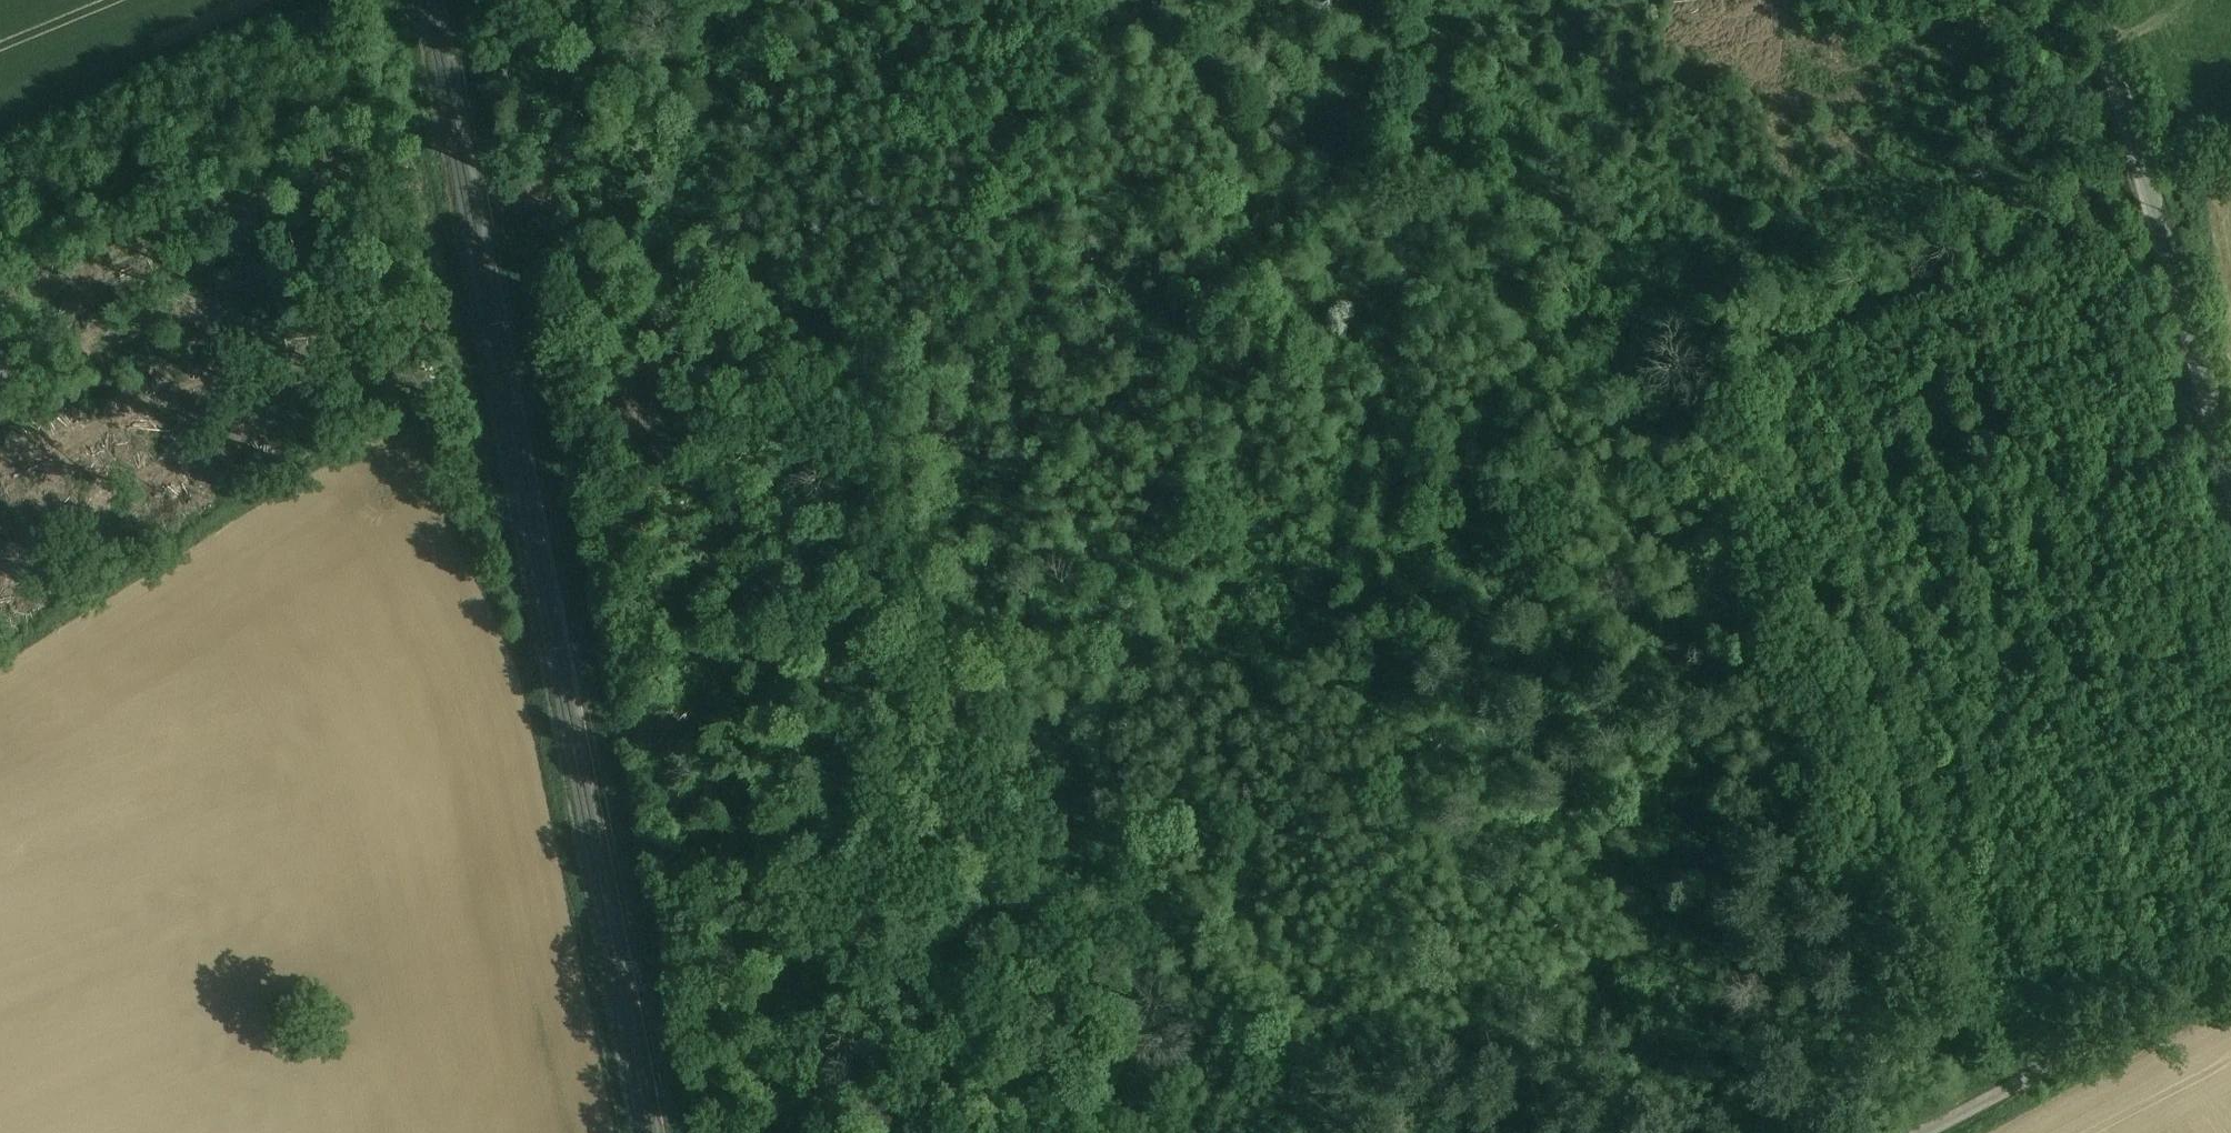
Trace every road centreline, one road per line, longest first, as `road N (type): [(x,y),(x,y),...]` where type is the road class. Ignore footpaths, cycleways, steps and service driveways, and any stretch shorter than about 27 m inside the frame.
road 1 (unclassified): [(2230,470),(2094,0)]
road 2 (unclassified): [(1928,1132),(2230,978)]

